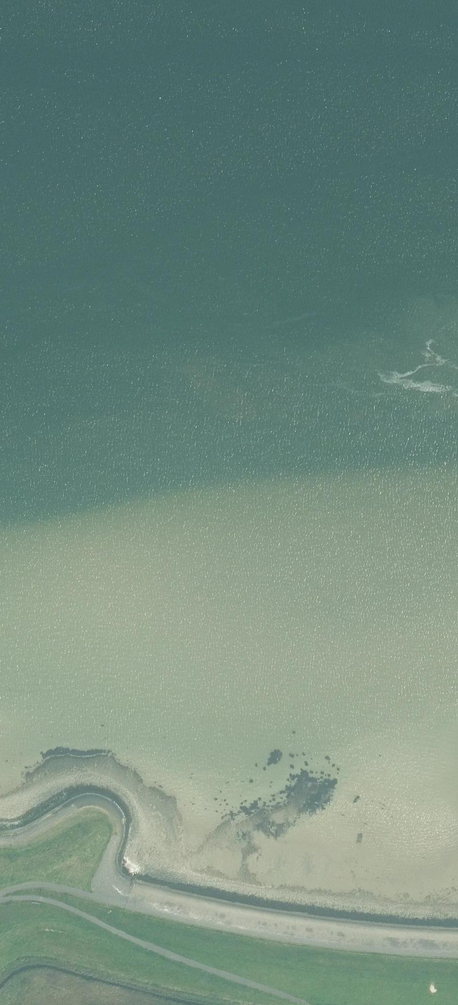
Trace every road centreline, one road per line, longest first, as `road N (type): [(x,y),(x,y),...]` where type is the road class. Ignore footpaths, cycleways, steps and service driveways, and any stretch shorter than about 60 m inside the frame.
road 1 (track): [(0,965),(37,946),(192,988),(297,1004)]

